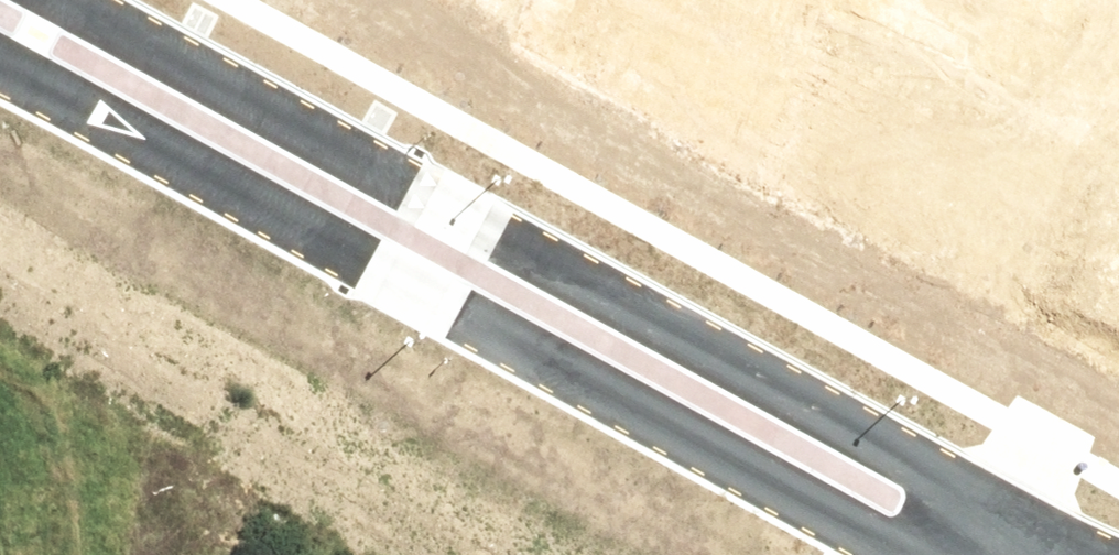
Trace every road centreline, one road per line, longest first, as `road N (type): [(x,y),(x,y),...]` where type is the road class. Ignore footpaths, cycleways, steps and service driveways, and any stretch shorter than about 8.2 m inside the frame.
road 1 (residential): [(66,0),(914,460),(1023,554)]
road 2 (residential): [(0,64),(873,536),(925,554)]

